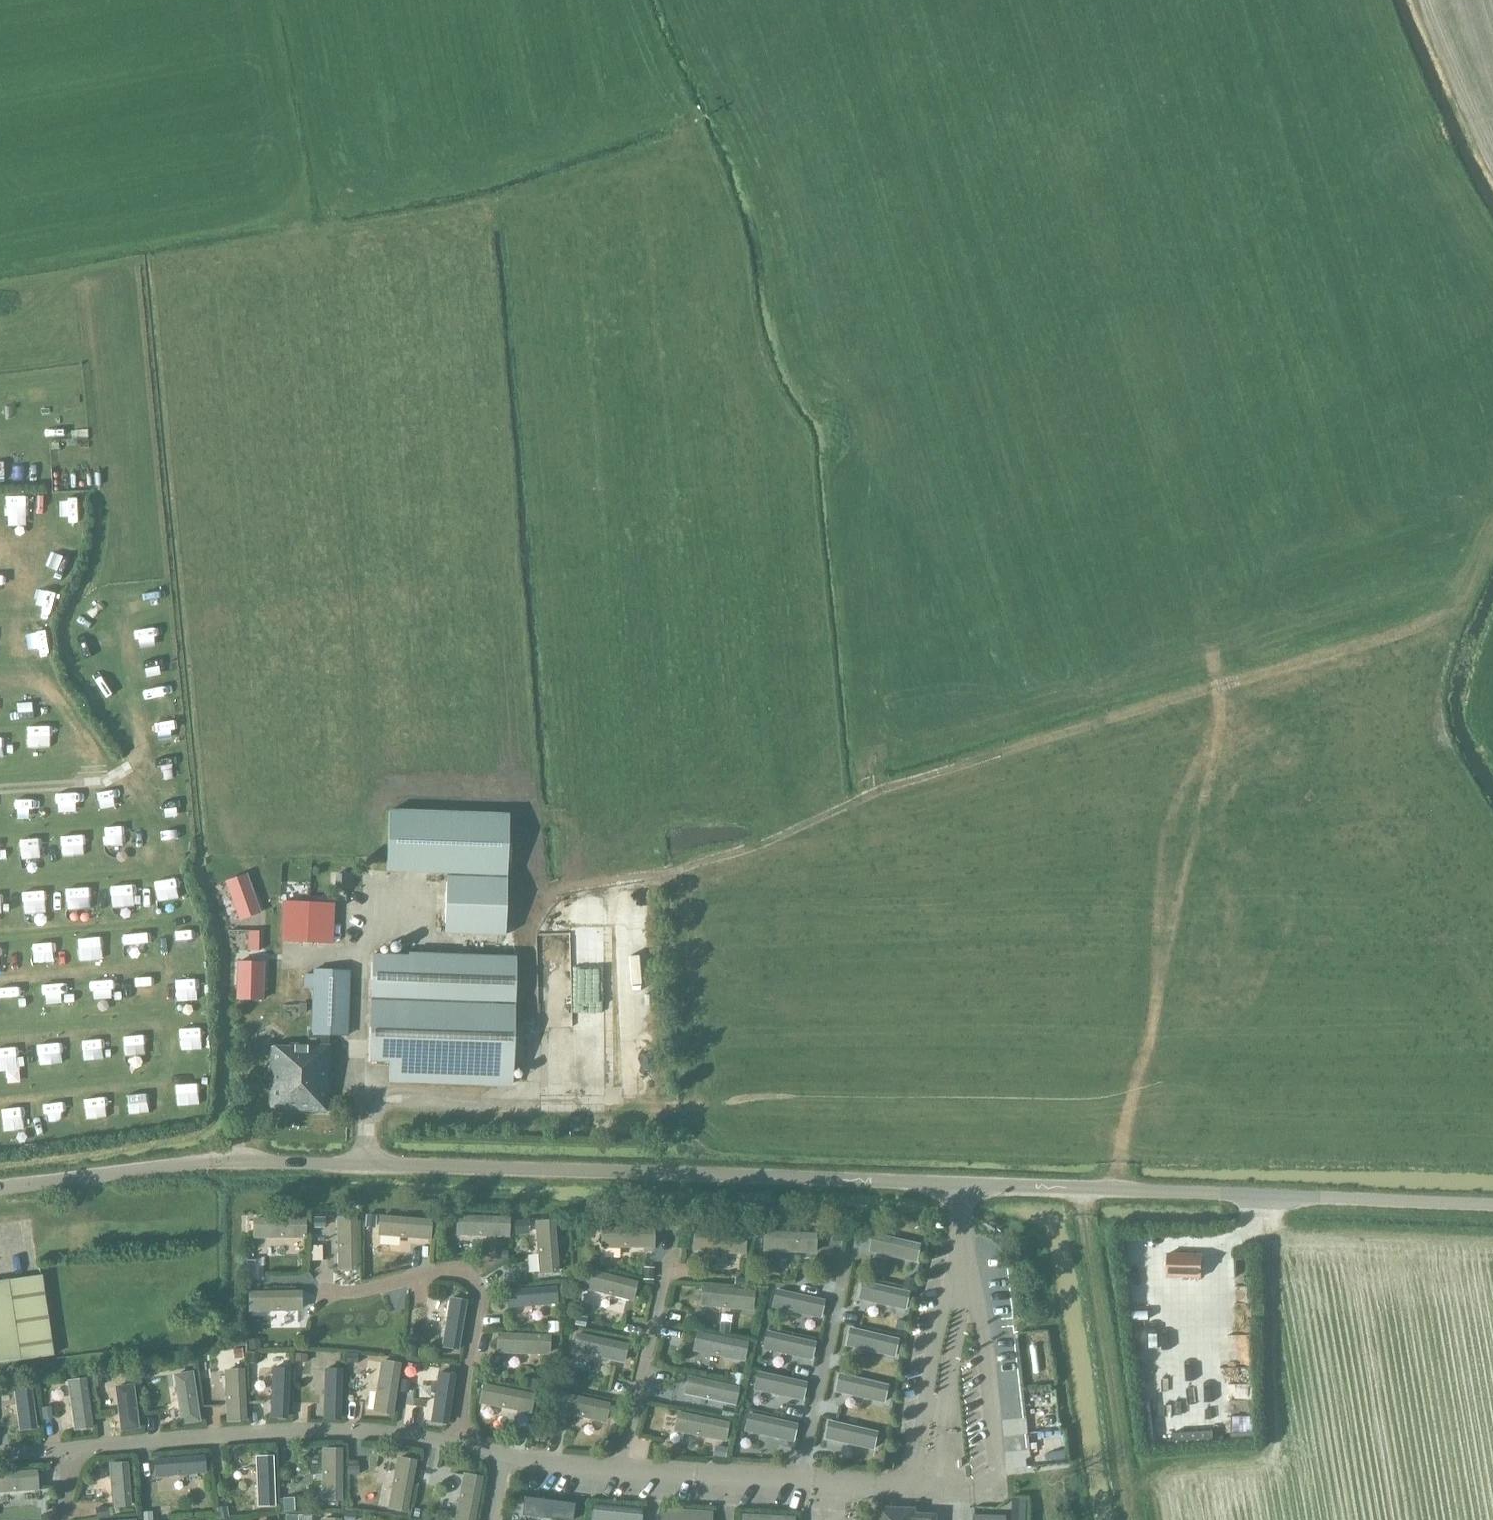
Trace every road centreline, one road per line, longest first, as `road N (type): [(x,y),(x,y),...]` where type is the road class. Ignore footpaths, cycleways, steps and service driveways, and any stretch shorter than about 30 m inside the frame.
road 1 (unclassified): [(0,1189),(245,1162),(1492,1205)]
road 2 (track): [(364,1165),(369,1106),(527,1104),(533,895),(677,871),(883,793),(1223,685)]
road 3 (track): [(1117,1190),(1136,1070),(1157,1007),(1175,821),(1214,746),(1223,685)]
road 4 (track): [(1127,1519),(1077,1189)]
road 5 (track): [(1223,685),(1466,608),(1492,550)]

